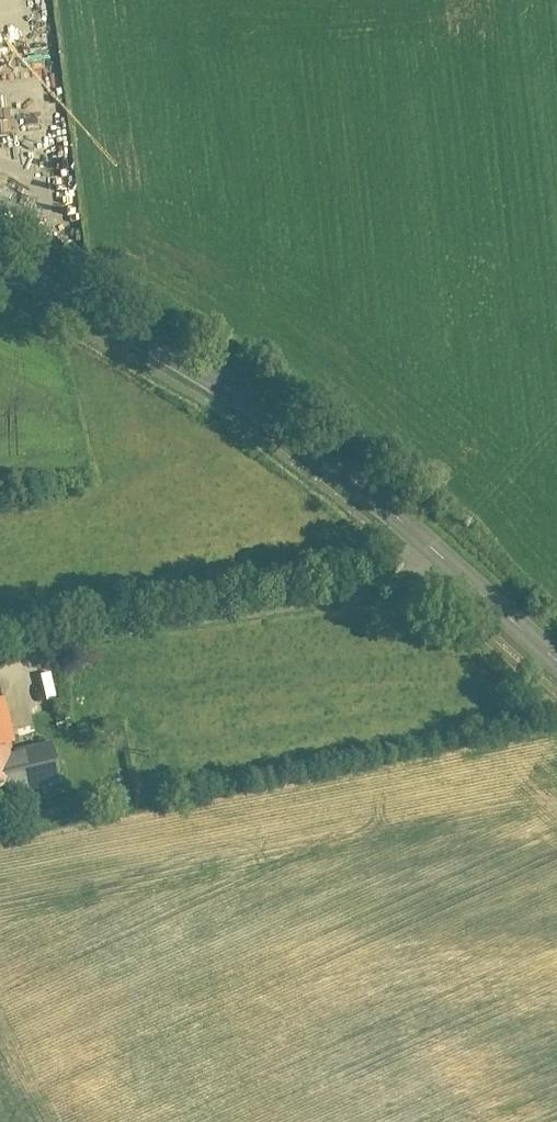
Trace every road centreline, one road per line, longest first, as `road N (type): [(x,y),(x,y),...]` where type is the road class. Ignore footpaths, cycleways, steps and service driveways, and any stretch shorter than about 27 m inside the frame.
road 1 (secondary): [(556,668),(446,567),(244,407),(0,265)]

